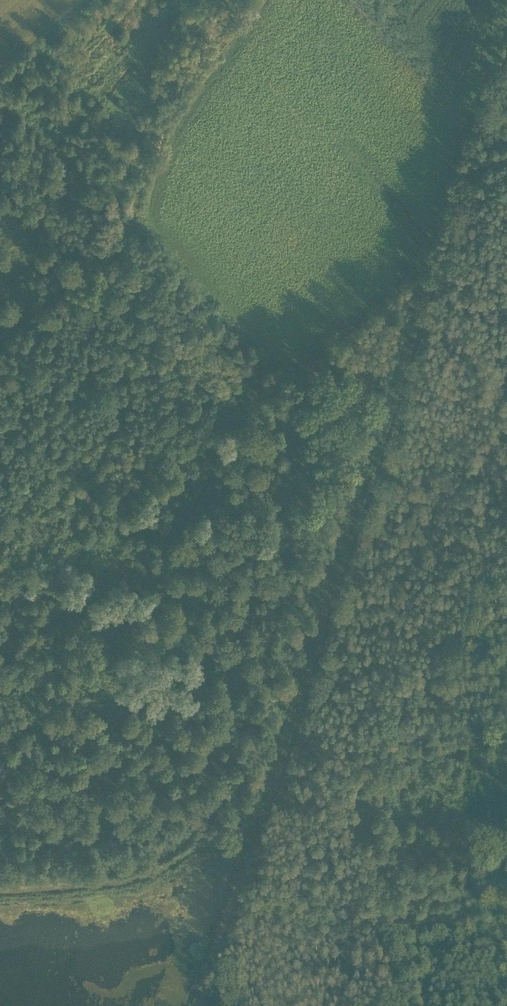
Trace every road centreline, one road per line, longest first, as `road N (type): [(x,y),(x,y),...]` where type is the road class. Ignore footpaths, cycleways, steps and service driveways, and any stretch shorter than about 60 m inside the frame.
road 1 (track): [(400,1005),(370,837),(374,761),(506,740)]
road 2 (track): [(127,230),(170,108),(257,0)]
road 3 (track): [(200,1005),(243,851),(209,839),(153,871)]
road 4 (track): [(0,335),(127,230)]

